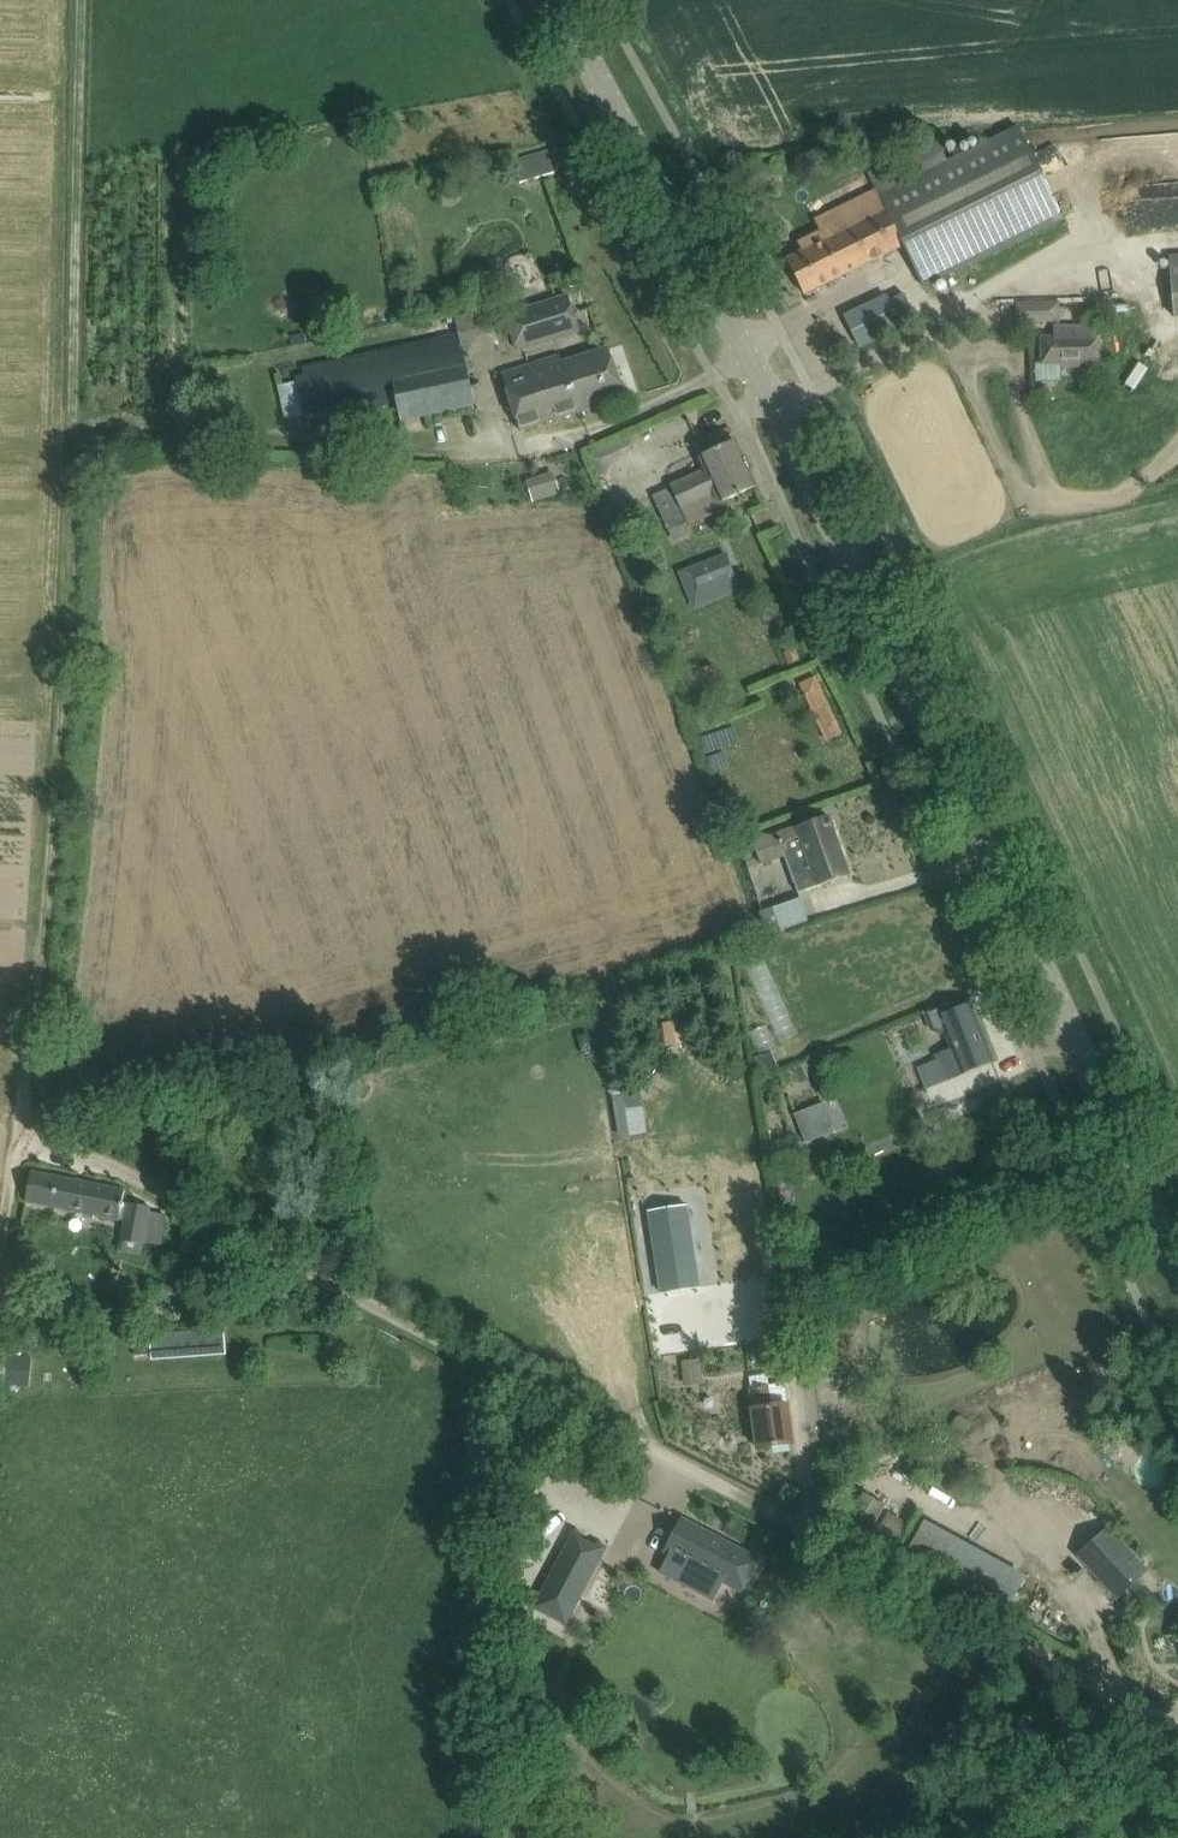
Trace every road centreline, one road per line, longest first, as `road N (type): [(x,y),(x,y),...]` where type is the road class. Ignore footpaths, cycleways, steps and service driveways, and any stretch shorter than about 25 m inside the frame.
road 1 (secondary): [(1177,1262),(749,347),(557,0)]
road 2 (unclassified): [(1177,1729),(90,1149),(25,1136)]
road 3 (track): [(0,1233),(25,1136),(64,560),(75,0)]

